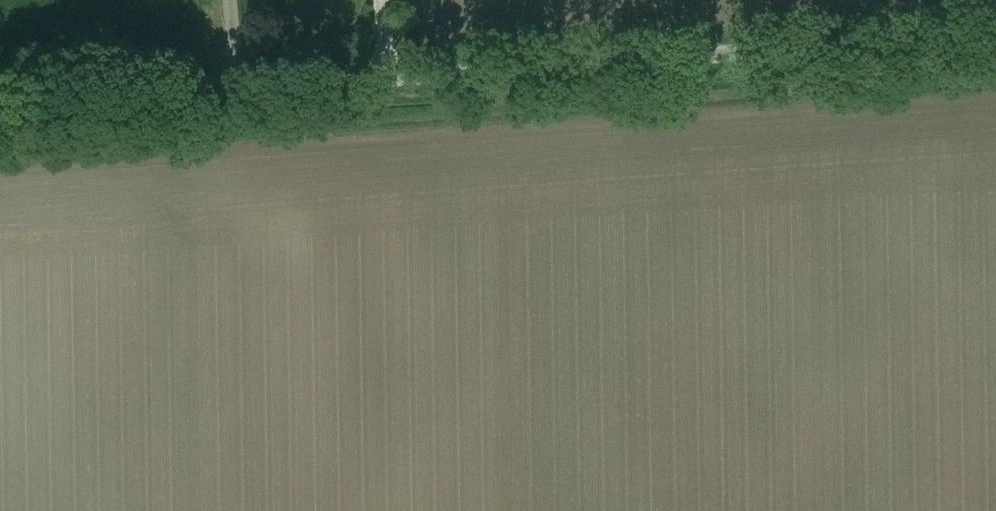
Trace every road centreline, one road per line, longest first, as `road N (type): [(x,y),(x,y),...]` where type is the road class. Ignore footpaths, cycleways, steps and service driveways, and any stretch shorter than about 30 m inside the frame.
road 1 (residential): [(995,42),(0,120)]

